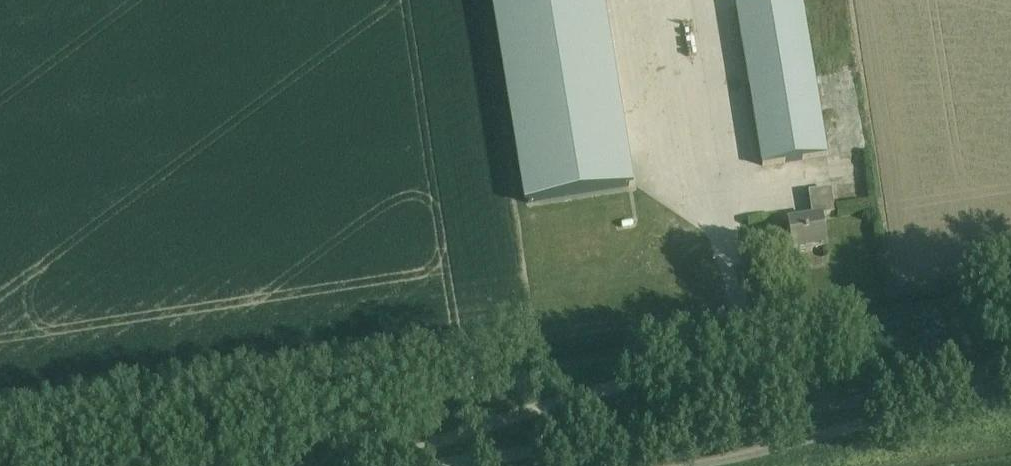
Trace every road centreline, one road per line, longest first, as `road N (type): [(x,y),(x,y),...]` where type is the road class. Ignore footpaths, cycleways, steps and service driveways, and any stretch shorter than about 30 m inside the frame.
road 1 (unclassified): [(393,465),(492,426),(742,353),(950,360),(1010,377)]
road 2 (unclassified): [(1010,380),(437,465)]

